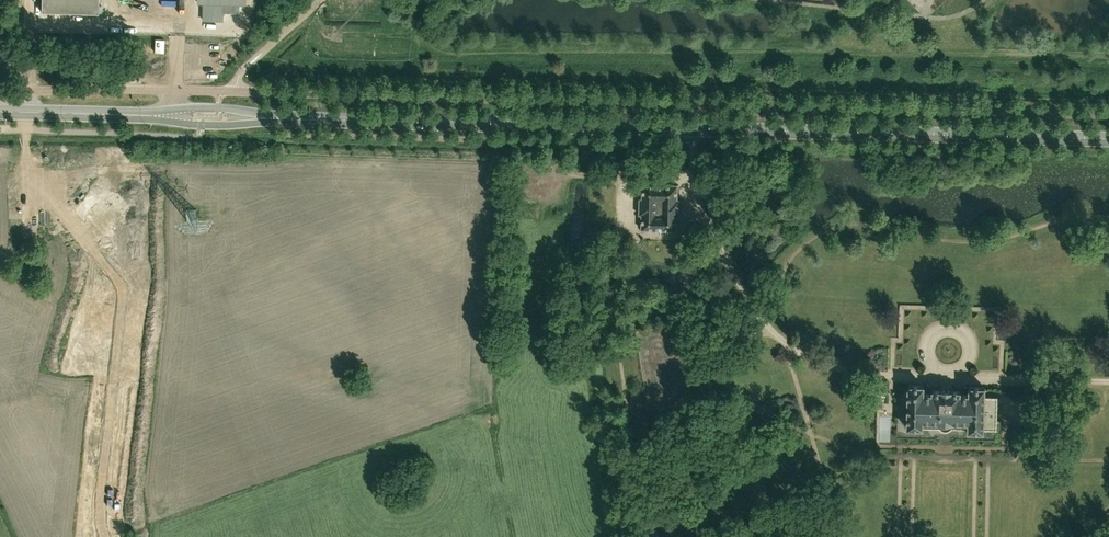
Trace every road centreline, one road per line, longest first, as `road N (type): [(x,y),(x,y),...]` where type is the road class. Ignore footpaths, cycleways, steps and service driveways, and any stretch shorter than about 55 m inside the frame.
road 1 (secondary): [(1108,138),(314,120)]
road 2 (secondary): [(314,120),(198,107),(104,114)]
road 3 (secondary): [(104,114),(222,126),(314,120)]
road 4 (residential): [(0,90),(176,90)]

